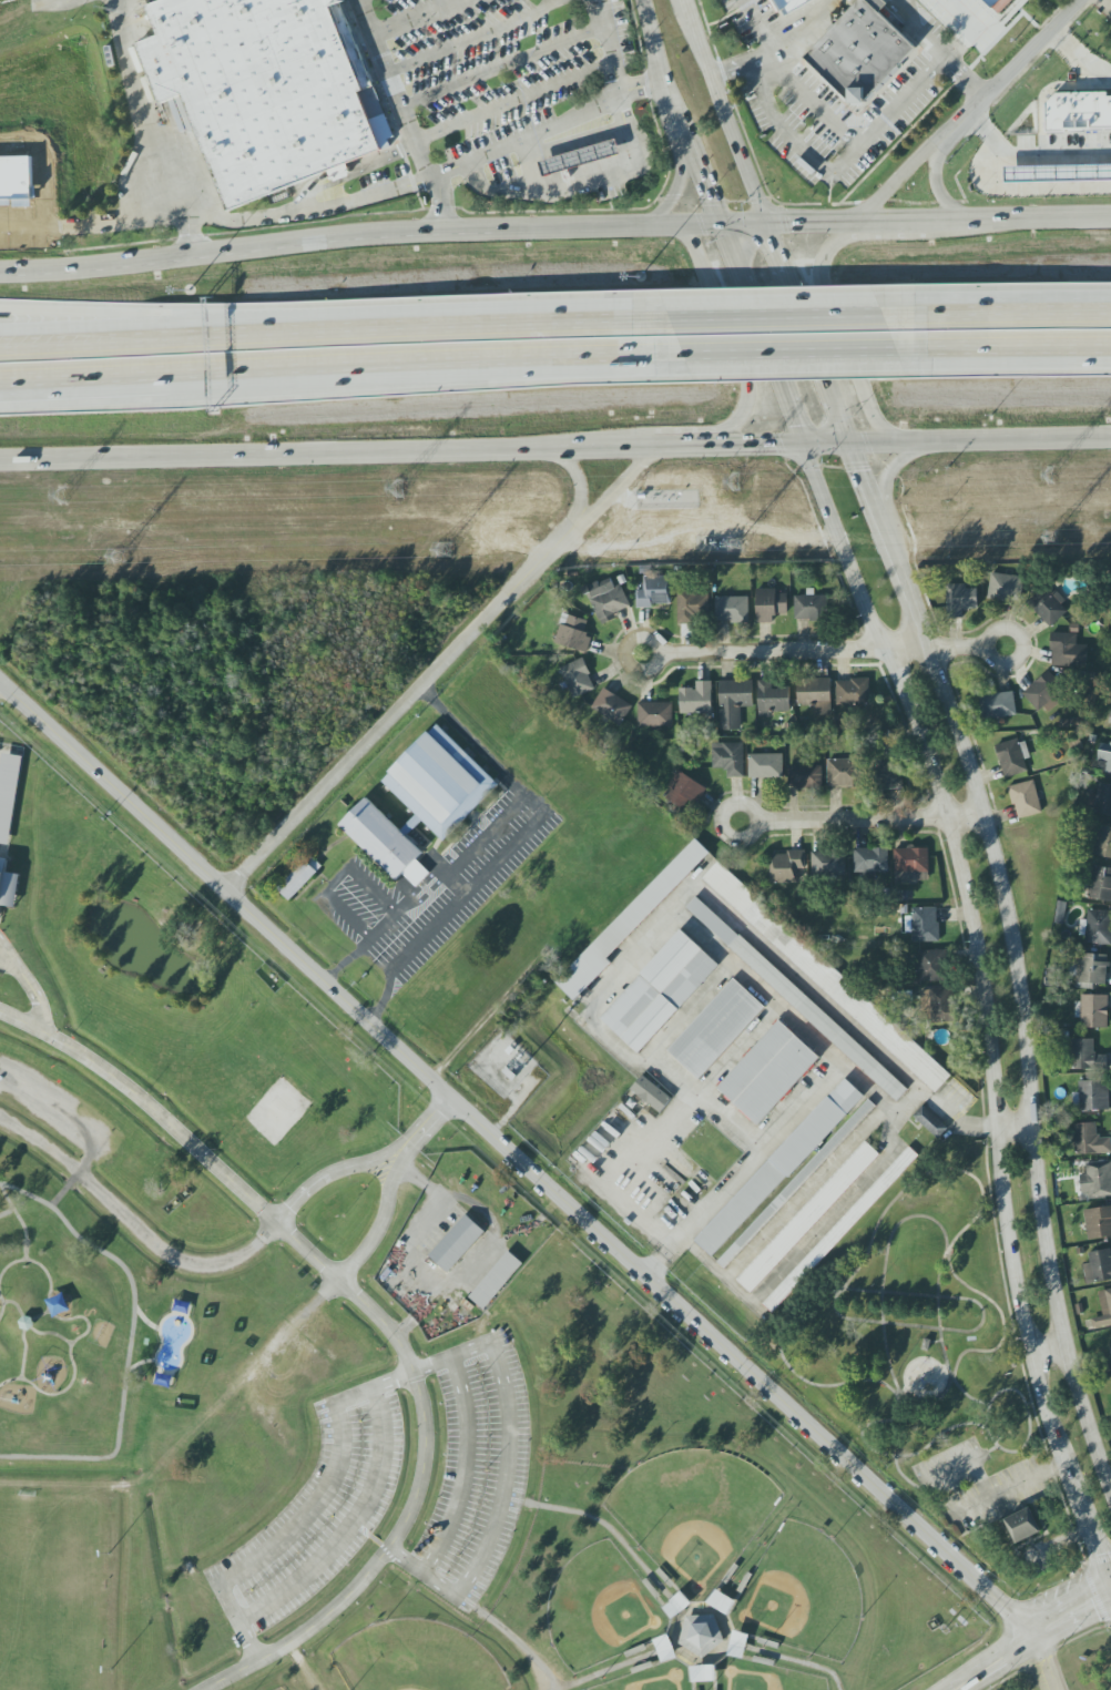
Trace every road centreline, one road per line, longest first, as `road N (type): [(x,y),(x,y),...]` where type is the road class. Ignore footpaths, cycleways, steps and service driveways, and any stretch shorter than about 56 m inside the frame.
road 1 (residential): [(1034,1635),(0,684)]
road 2 (residential): [(0,1013),(145,1101),(378,1319),(414,1373),(424,1459),(417,1494),(386,1554),(316,1626),(205,1689)]
road 3 (secondary): [(852,566),(949,818),(981,970),(1007,1242),(1029,1354),(1070,1483)]
road 4 (secondary): [(1110,1492),(1063,1346),(1030,1126),(1016,955),(982,814),(926,648)]
road 5 (primary): [(859,224),(649,227),(0,269)]
road 6 (motorway): [(0,372),(652,349)]
road 7 (primary): [(0,461),(645,446)]
road 8 (residential): [(224,890),(578,530)]
road 9 (motorway): [(658,325),(206,342)]
road 10 (residential): [(274,1220),(228,1262),(179,1256),(78,1163),(0,1111)]
road 11 (residential): [(664,652),(986,645)]
road 12 (primary): [(701,445),(745,405),(746,387),(699,253),(685,237),(649,227)]
road 13 (primary): [(859,224),(827,256),(825,284),(877,415),(932,441)]
road 14 (primary): [(850,444),(1110,438)]
road 15 (motorway): [(652,349),(895,349)]
road 16 (motorway): [(898,319),(658,325)]
road 17 (secondary): [(766,224),(683,0)]
road 18 (motorway): [(0,392),(233,365)]
road 19 (residential): [(755,824),(982,814)]
road 20 (motorway): [(895,349),(1110,349)]
road 21 (motorway): [(1110,318),(898,319)]
road 22 (secondary): [(840,418),(766,224)]
road 23 (motorway): [(206,342),(0,329)]
road 24 (motorway): [(206,342),(0,350)]
road 25 (tertiary): [(939,142),(1083,0)]
road 26 (residential): [(952,1689),(1110,1592)]
road 27 (secondary): [(737,273),(802,444)]
road 28 (primary): [(1110,219),(931,220)]
road 29 (residential): [(78,1163),(103,1144),(0,1073)]
road 30 (secondary): [(681,136),(737,273)]
road 31 (residential): [(399,1155),(324,1178),(274,1220)]
road 32 (residential): [(338,1281),(381,1225),(399,1155)]
road 33 (secondary): [(640,0),(681,136)]
road 34 (secondary): [(802,444),(852,566)]
road 35 (residential): [(626,668),(624,649),(639,635),(662,647),(658,672),(644,676),(626,668)]
road 36 (secondary): [(926,648),(888,531)]

